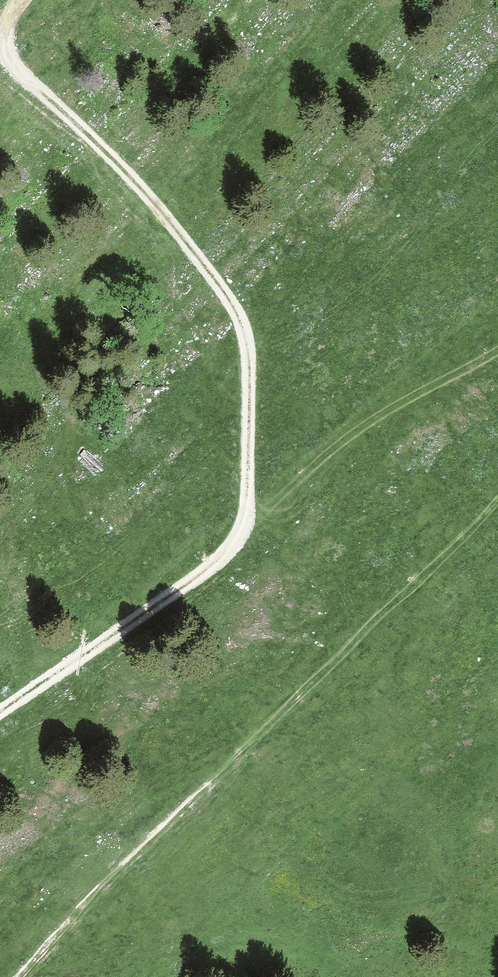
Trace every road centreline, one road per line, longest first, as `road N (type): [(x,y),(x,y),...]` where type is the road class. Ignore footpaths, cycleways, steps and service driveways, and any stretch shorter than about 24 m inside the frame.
road 1 (track): [(23,0),(2,34),(15,65),(190,252),(243,324),(251,509),(221,557),(0,713)]
road 2 (track): [(24,976),(94,899),(393,619),(497,503)]
road 3 (track): [(244,530),(368,423),(497,352)]

